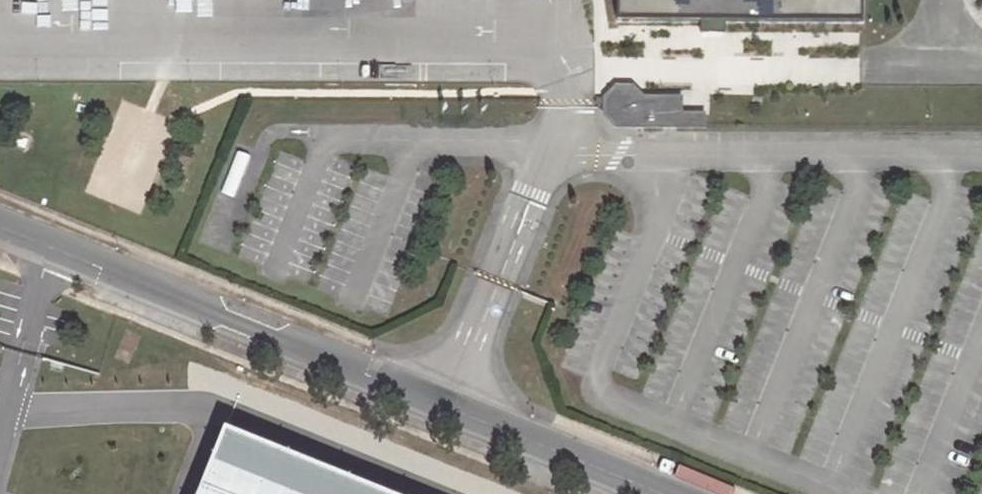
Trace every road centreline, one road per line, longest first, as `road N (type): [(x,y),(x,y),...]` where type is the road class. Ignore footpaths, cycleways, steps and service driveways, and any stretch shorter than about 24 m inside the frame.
road 1 (residential): [(665,493),(0,227)]

